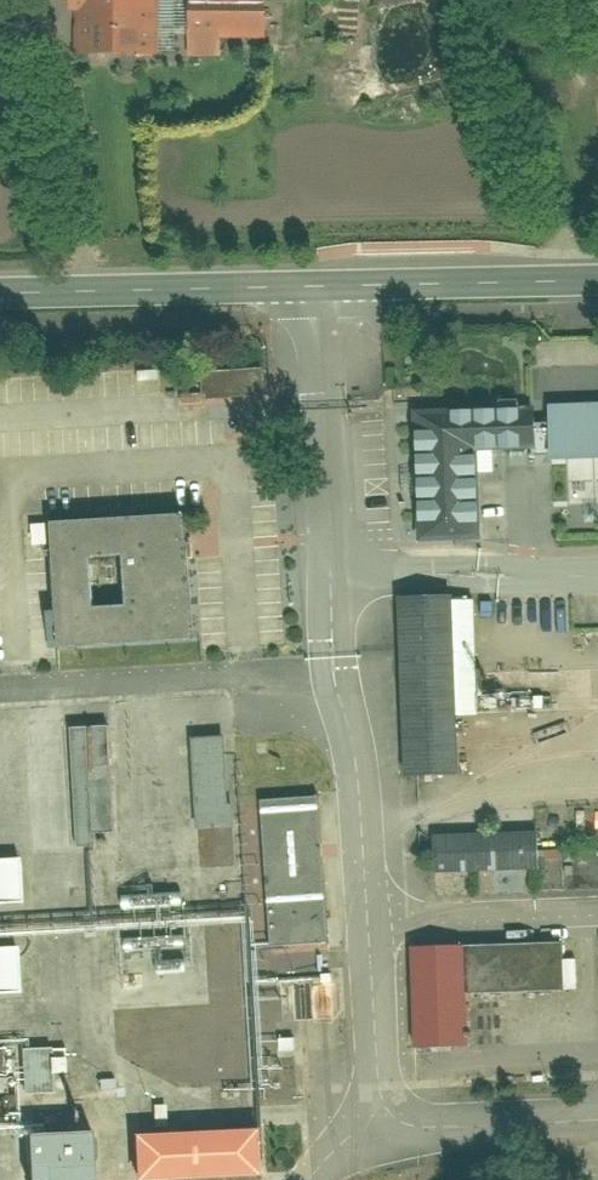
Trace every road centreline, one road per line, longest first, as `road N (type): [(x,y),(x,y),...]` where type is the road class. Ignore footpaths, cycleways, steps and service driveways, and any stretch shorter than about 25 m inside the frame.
road 1 (secondary): [(597,278),(0,296)]
road 2 (track): [(577,279),(564,227),(513,123),(470,0)]

